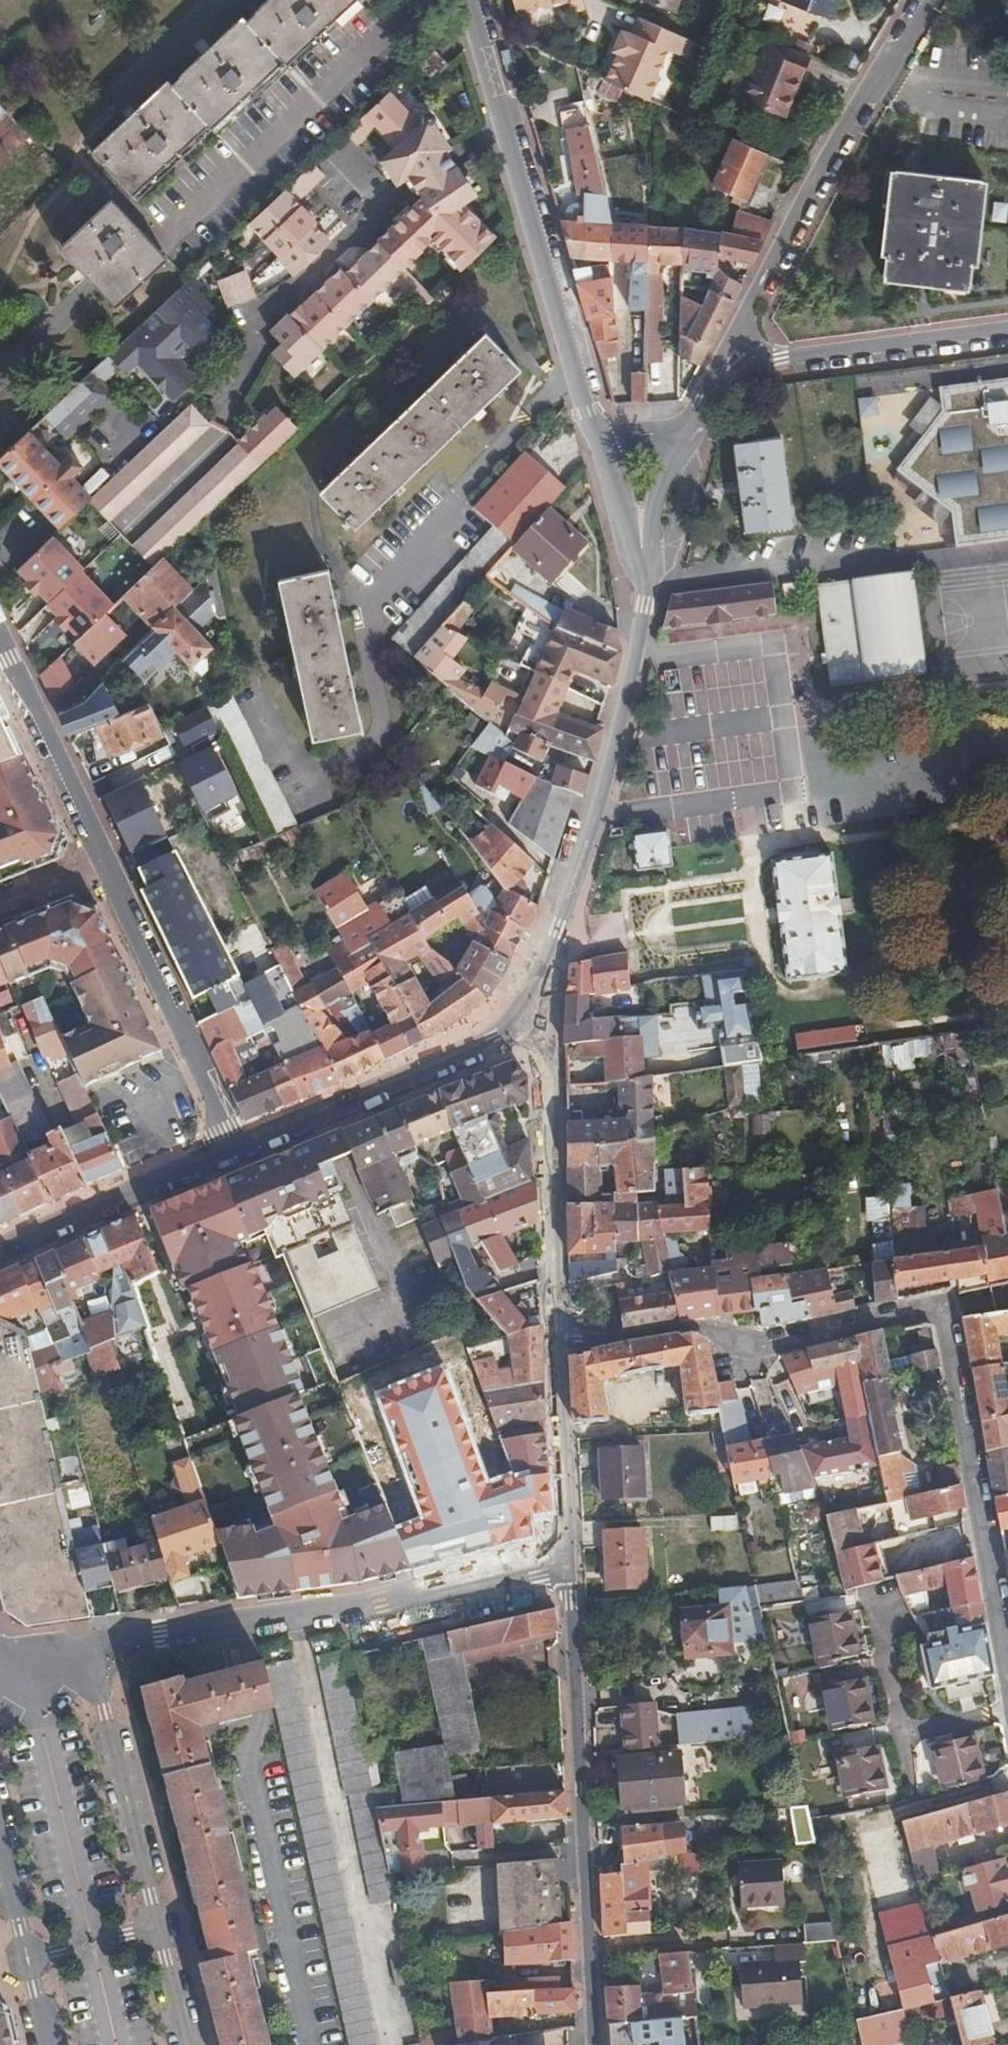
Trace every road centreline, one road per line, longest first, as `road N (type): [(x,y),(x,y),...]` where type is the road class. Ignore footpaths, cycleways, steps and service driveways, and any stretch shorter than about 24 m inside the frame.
road 1 (residential): [(554,1348),(689,1329),(761,1347),(920,1312),(943,1316),(1007,1659)]
road 2 (unclassified): [(565,1566),(341,1612),(84,1648)]
road 3 (tertiary): [(593,2044),(565,1566)]
road 4 (tertiary): [(597,435),(526,212),(474,0)]
road 5 (tertiary): [(525,1011),(592,820),(642,607)]
road 6 (unclassified): [(925,0),(726,362)]
road 7 (unclassified): [(182,2044),(84,1648)]
road 8 (tertiary): [(554,1348),(546,1093),(525,1011)]
road 9 (tertiary): [(234,1149),(493,1039),(525,1011)]
road 10 (unclassified): [(234,1149),(101,866)]
road 11 (residential): [(726,362),(1007,330)]
road 12 (tertiary): [(0,1253),(234,1149)]
road 13 (unclassified): [(101,866),(0,650)]
road 14 (tertiary): [(565,1566),(554,1348)]
road 15 (unclassified): [(642,607),(655,510),(686,428)]
road 16 (unclassified): [(0,1863),(40,2044)]
road 17 (tertiary): [(642,607),(621,502),(597,435)]

